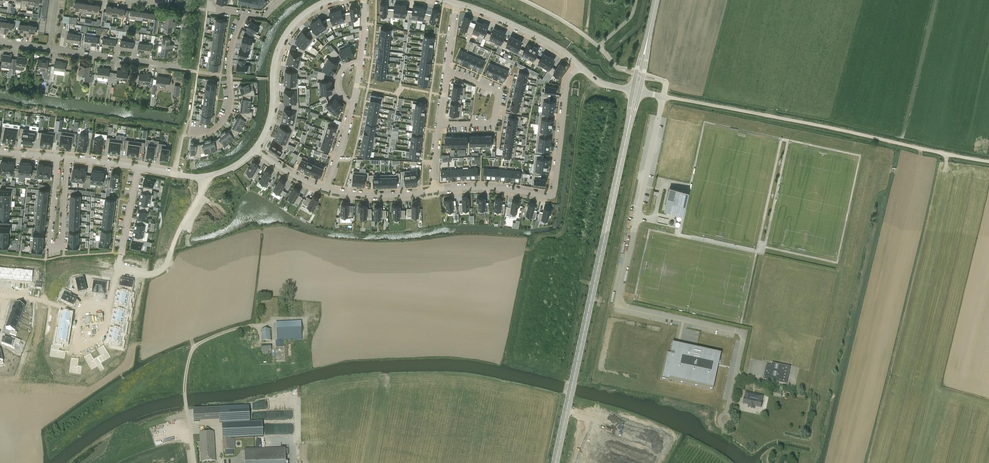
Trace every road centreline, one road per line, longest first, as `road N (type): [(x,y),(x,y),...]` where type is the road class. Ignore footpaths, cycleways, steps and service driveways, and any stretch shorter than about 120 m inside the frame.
road 1 (unclassified): [(988,161),(649,94)]
road 2 (tertiary): [(555,462),(625,143)]
road 3 (residential): [(579,65),(567,81),(552,194),(433,190)]
road 4 (residential): [(58,158),(49,248),(63,247),(66,158)]
road 5 (residential): [(336,0),(306,14),(282,39),(272,114),(255,150)]
road 6 (track): [(194,462),(189,355),(204,341),(255,327)]
road 7 (residential): [(115,277),(138,278),(163,266),(202,176)]
road 8 (residential): [(245,14),(231,47),(227,114),(212,129),(192,131)]
road 9 (residential): [(440,124),(493,123),(499,92),(446,69)]
road 10 (residential): [(579,65),(534,35),(456,4)]
road 11 (residential): [(175,66),(50,49)]

